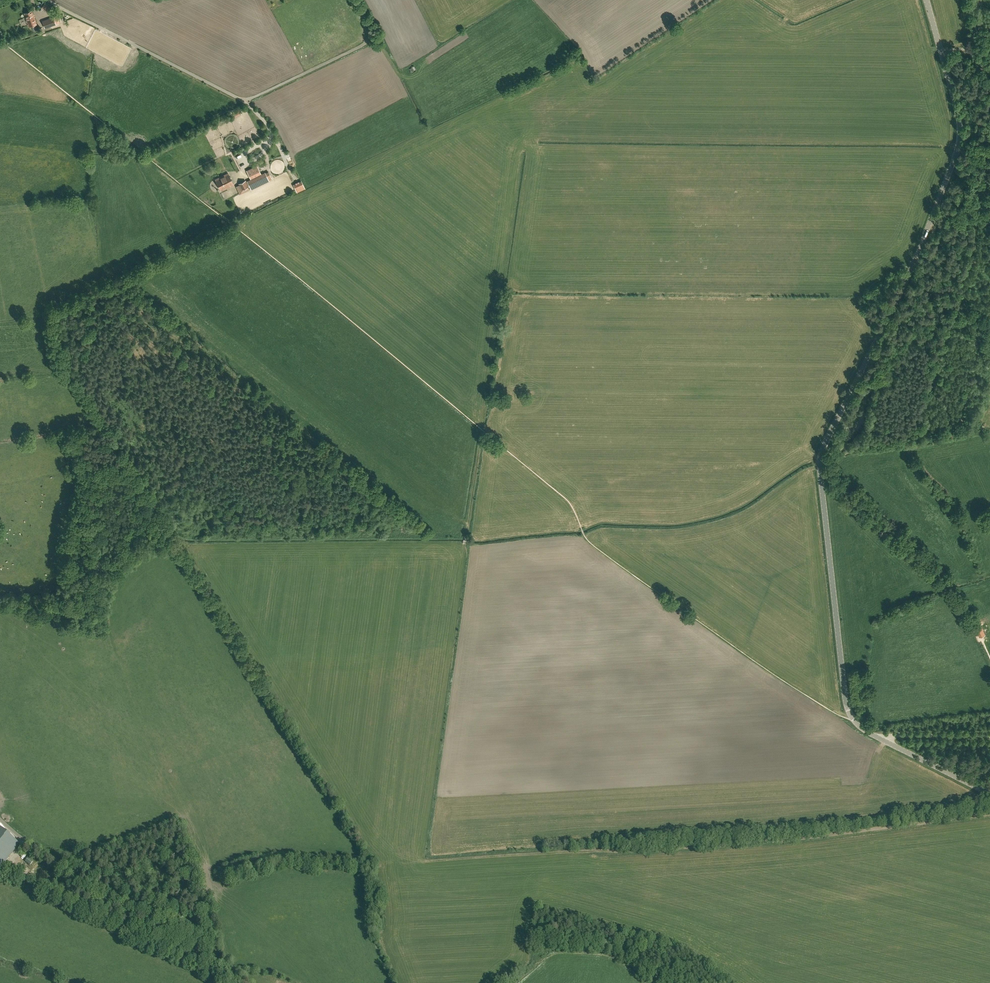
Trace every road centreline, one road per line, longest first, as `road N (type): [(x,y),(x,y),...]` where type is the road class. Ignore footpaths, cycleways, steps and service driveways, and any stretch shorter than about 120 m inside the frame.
road 1 (tertiary): [(989,796),(850,715),(820,477),(824,445),(913,264),(957,148),(958,114),(926,0)]
road 2 (unclassified): [(241,982),(0,819)]

